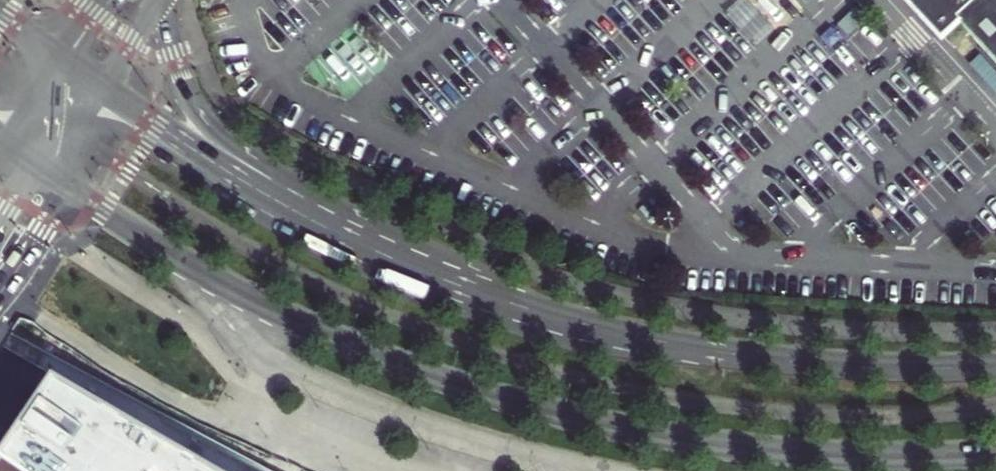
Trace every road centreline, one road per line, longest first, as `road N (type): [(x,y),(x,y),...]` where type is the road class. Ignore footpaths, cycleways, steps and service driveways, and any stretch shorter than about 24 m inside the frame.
road 1 (primary): [(46,169),(177,257),(284,314),(528,406),(731,445),(985,453)]
road 2 (tertiary): [(524,307),(221,134),(188,96),(166,0)]
road 3 (primary): [(995,367),(759,358),(524,307)]
road 4 (primary): [(524,307),(316,222),(105,87)]

